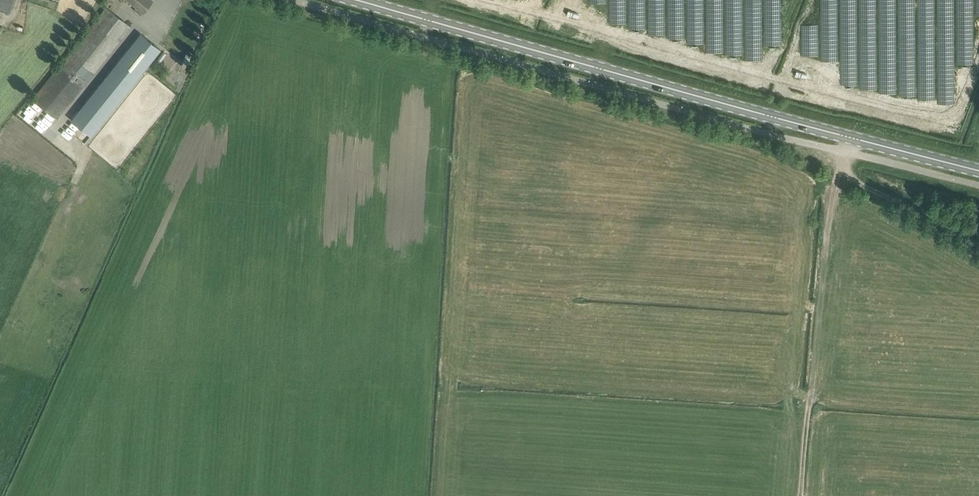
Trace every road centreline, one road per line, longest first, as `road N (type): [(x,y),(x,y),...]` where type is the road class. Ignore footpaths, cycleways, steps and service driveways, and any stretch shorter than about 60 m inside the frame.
road 1 (unclassified): [(596,85),(420,35)]
road 2 (primary): [(601,69),(425,20)]
road 3 (unclassified): [(767,134),(596,85)]
road 4 (primary): [(772,116),(601,69)]
road 5 (track): [(978,244),(841,173),(845,153)]
road 6 (unclassified): [(978,184),(845,153)]
road 7 (primary): [(978,171),(849,137)]
road 8 (unclassified): [(420,35),(299,0)]

